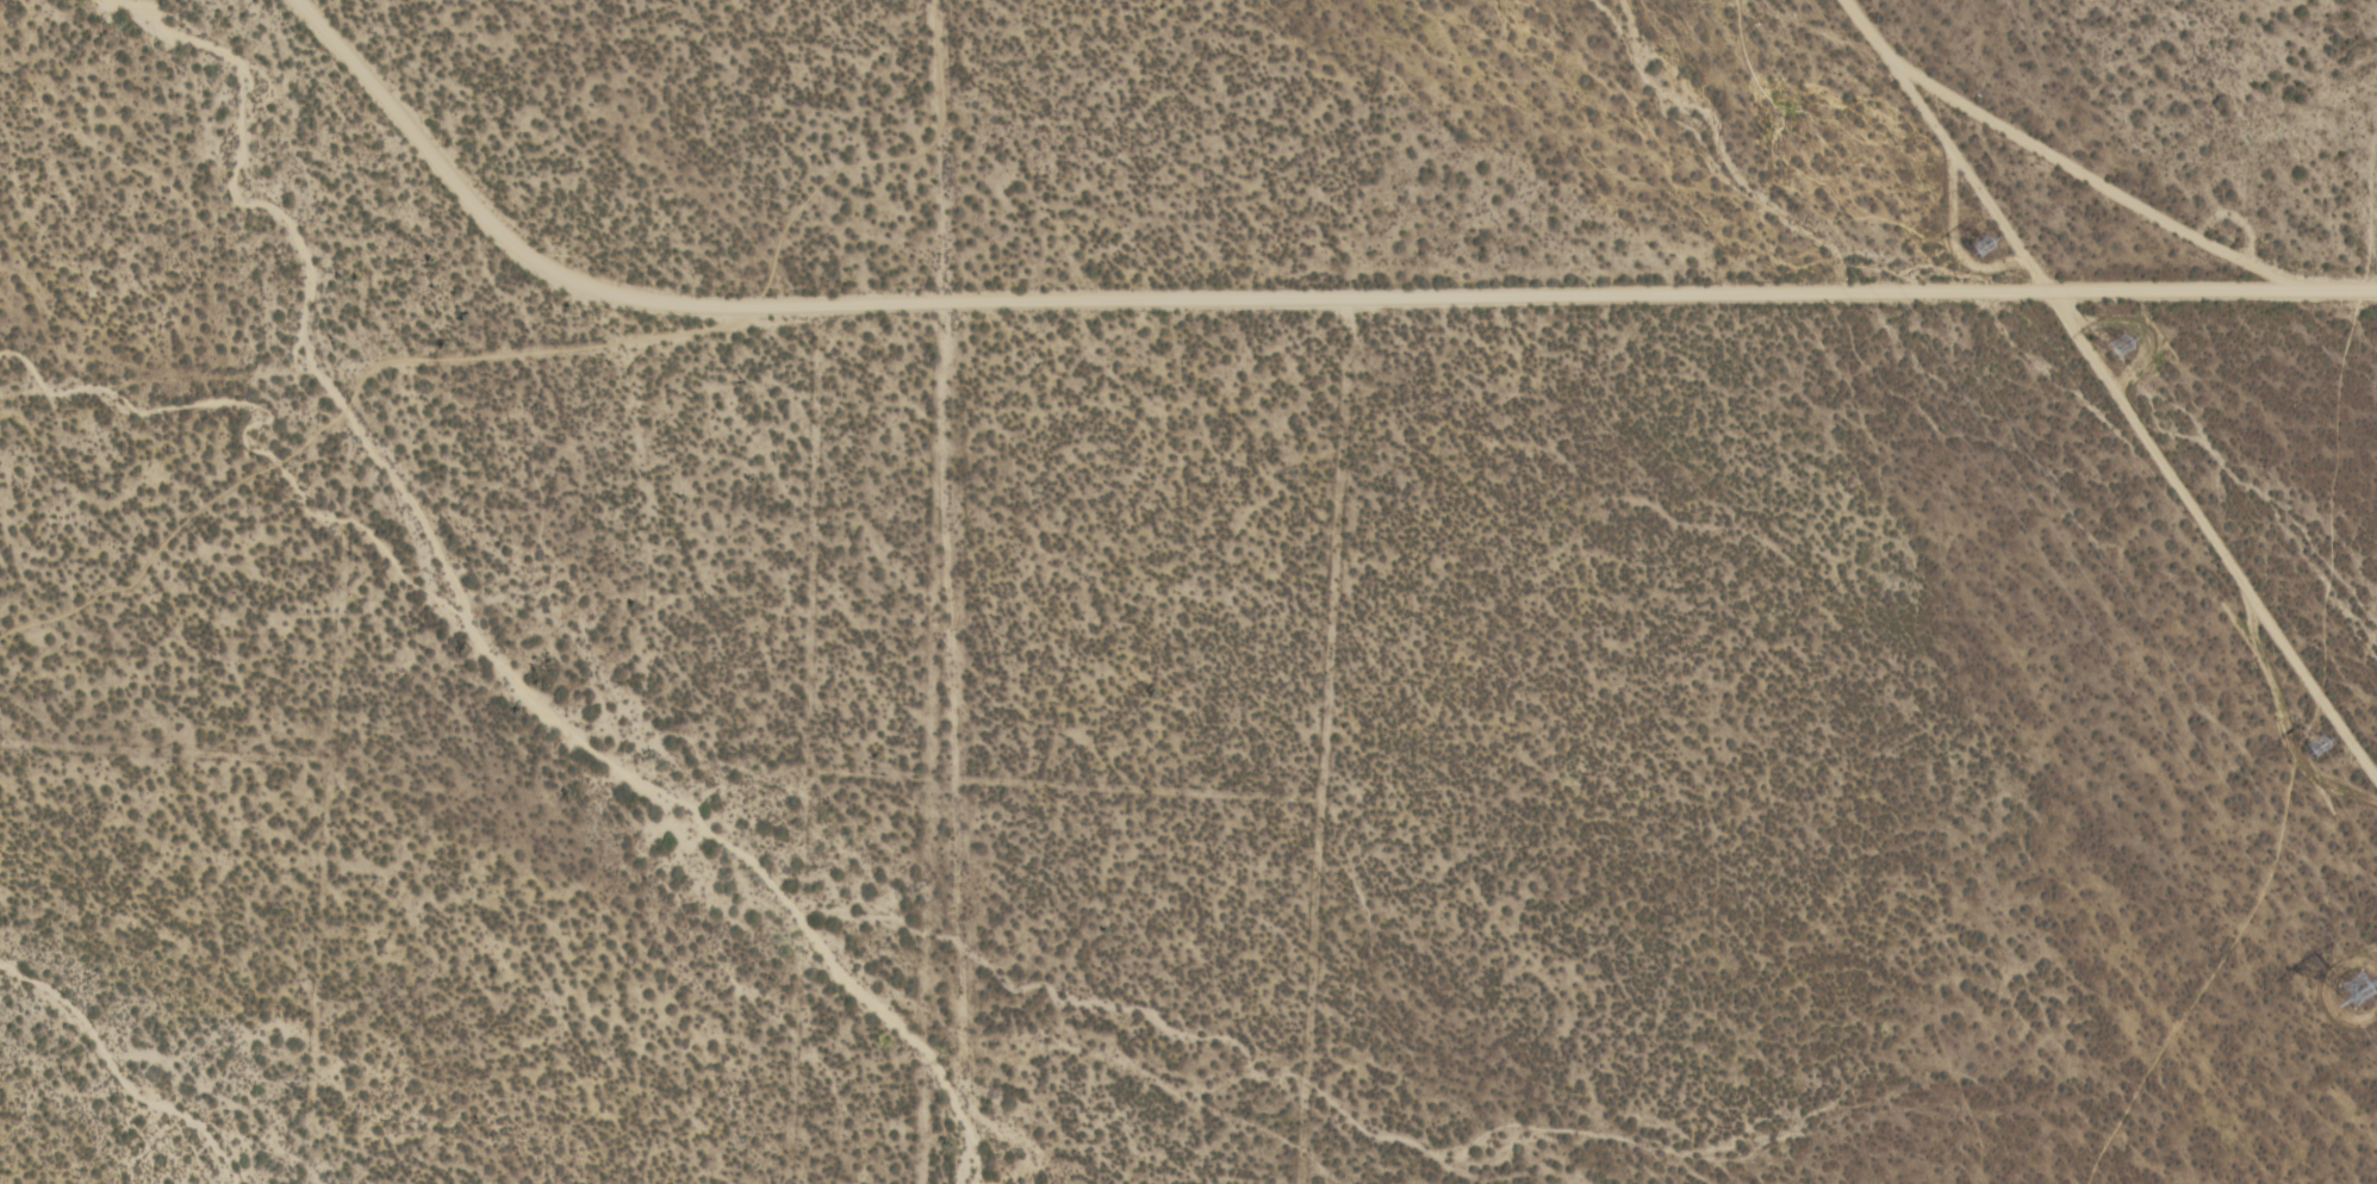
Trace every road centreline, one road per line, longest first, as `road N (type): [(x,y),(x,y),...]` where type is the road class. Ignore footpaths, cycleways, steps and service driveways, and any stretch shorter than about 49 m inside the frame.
road 1 (track): [(287,0),(516,243),(586,287),(702,318),(2376,304)]

